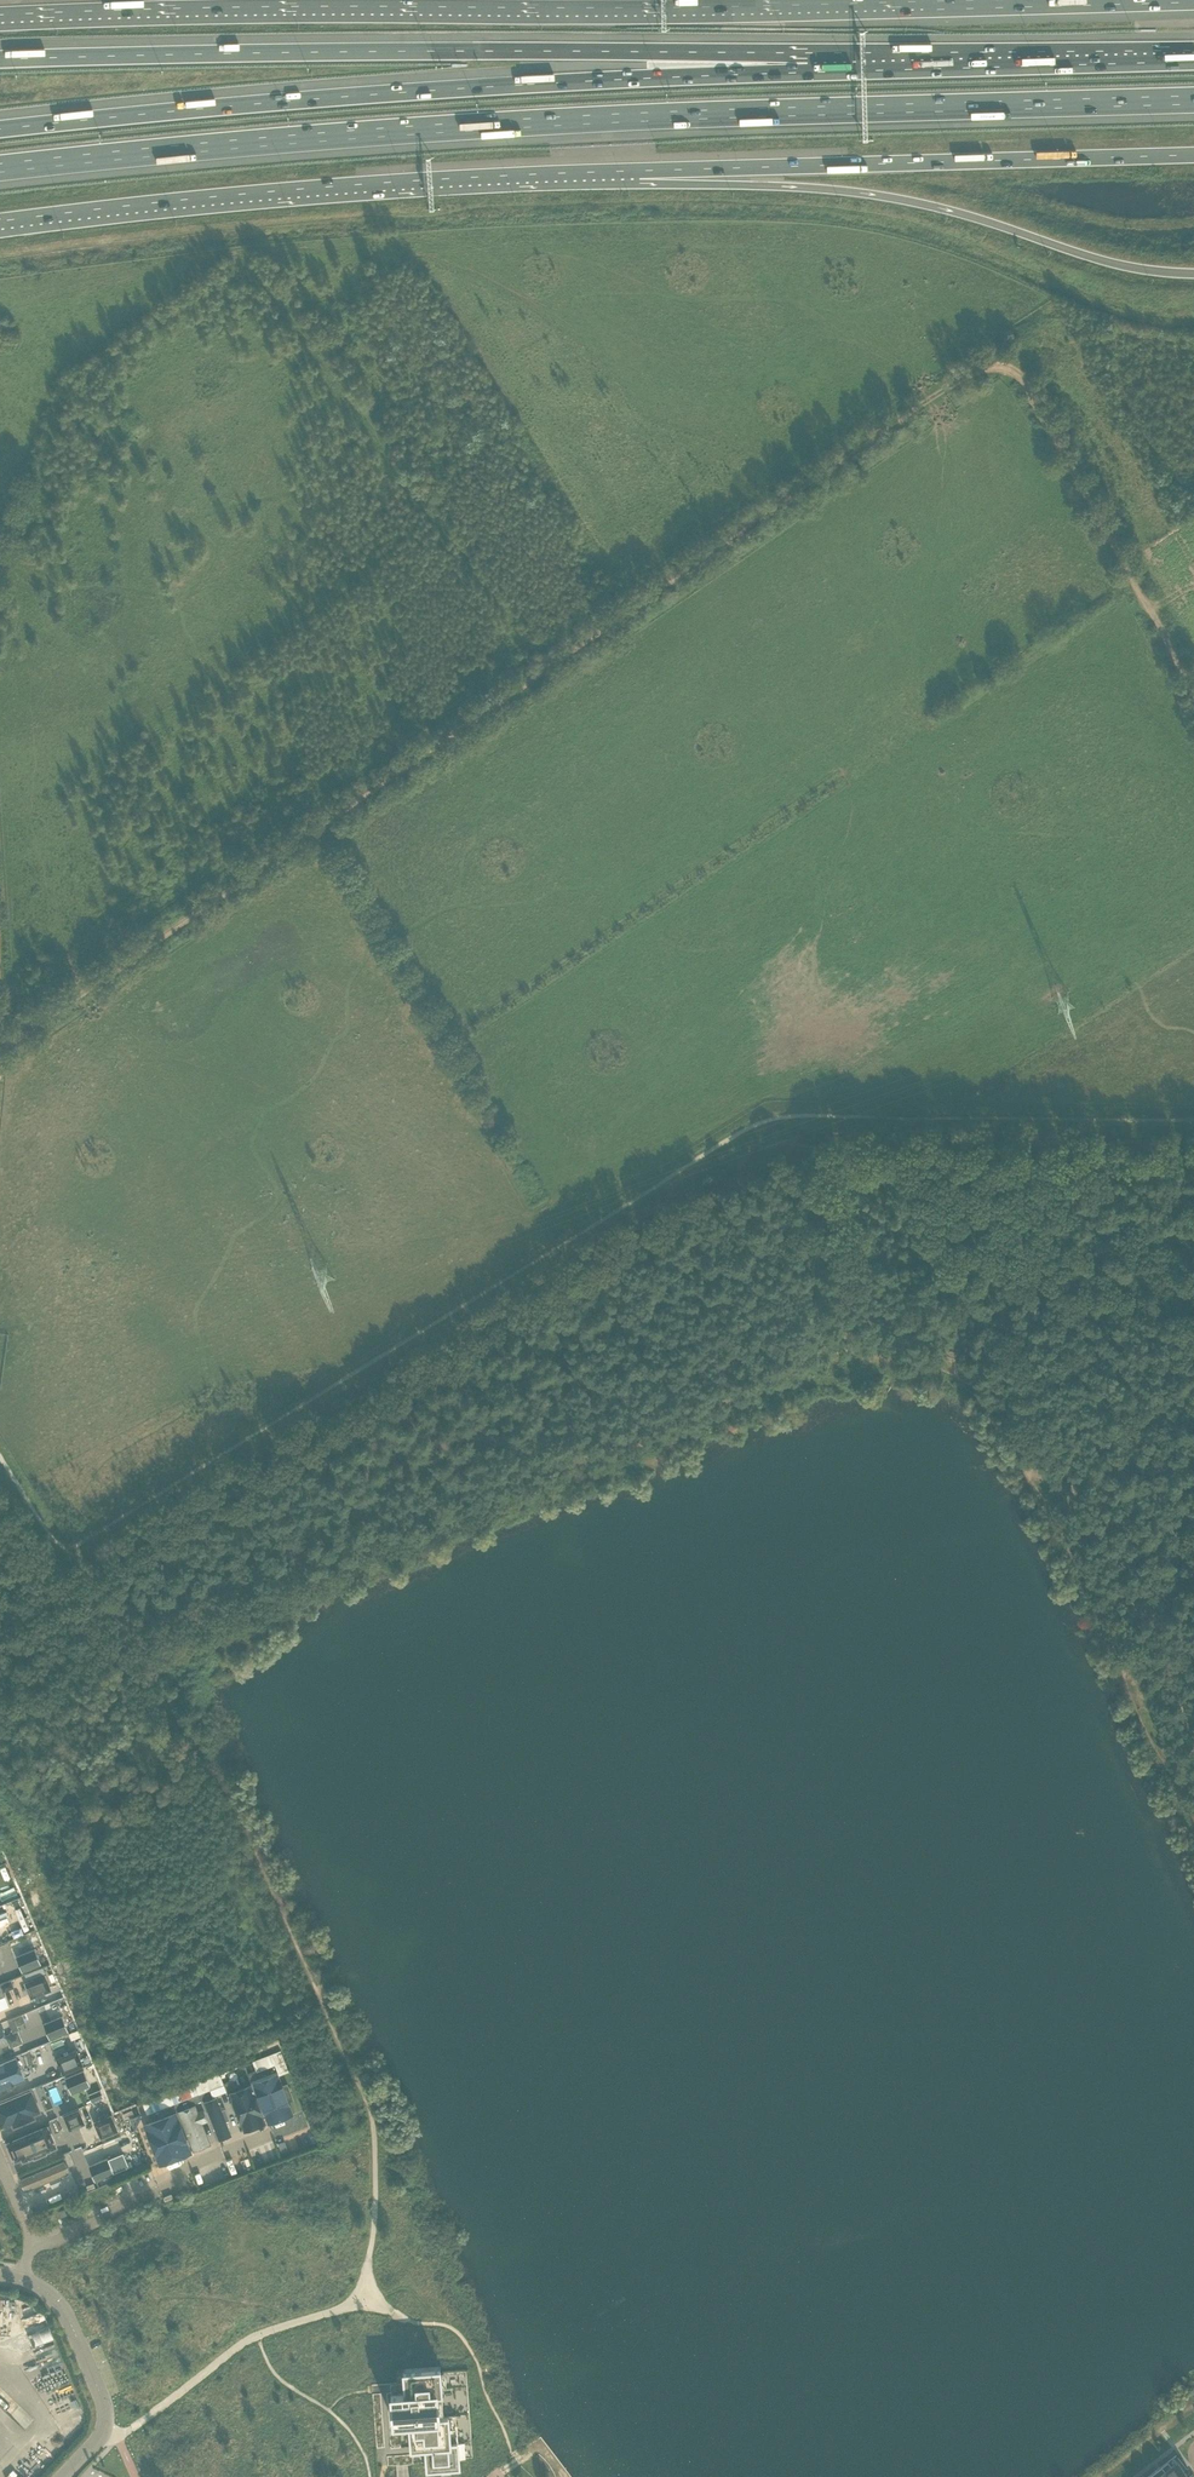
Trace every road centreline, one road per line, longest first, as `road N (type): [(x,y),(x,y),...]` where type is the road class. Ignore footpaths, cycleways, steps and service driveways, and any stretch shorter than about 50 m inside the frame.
road 1 (track): [(0,1045),(955,381),(993,366),(1034,388),(1193,692)]
road 2 (track): [(91,1580),(345,1421),(592,1253),(782,1150),(1193,1142)]
road 3 (motorway): [(0,166),(484,126),(1193,102)]
road 4 (trunk): [(1026,0),(0,16)]
road 5 (motorway): [(809,70),(355,93),(0,126)]
road 6 (motorway): [(809,70),(483,52),(0,61)]
road 7 (trunk): [(0,223),(356,186),(639,172)]
road 8 (trunk): [(639,172),(871,196),(1114,266),(1193,276)]
road 9 (trunk): [(639,172),(1193,156)]
road 10 (motorway): [(1193,62),(809,70)]
road 11 (unclassified): [(22,2281),(63,2310),(102,2399),(103,2436),(64,2476)]
road 12 (track): [(918,1119),(911,1194),(964,1305)]
road 13 (residential): [(22,2281),(32,2246),(0,2167)]

